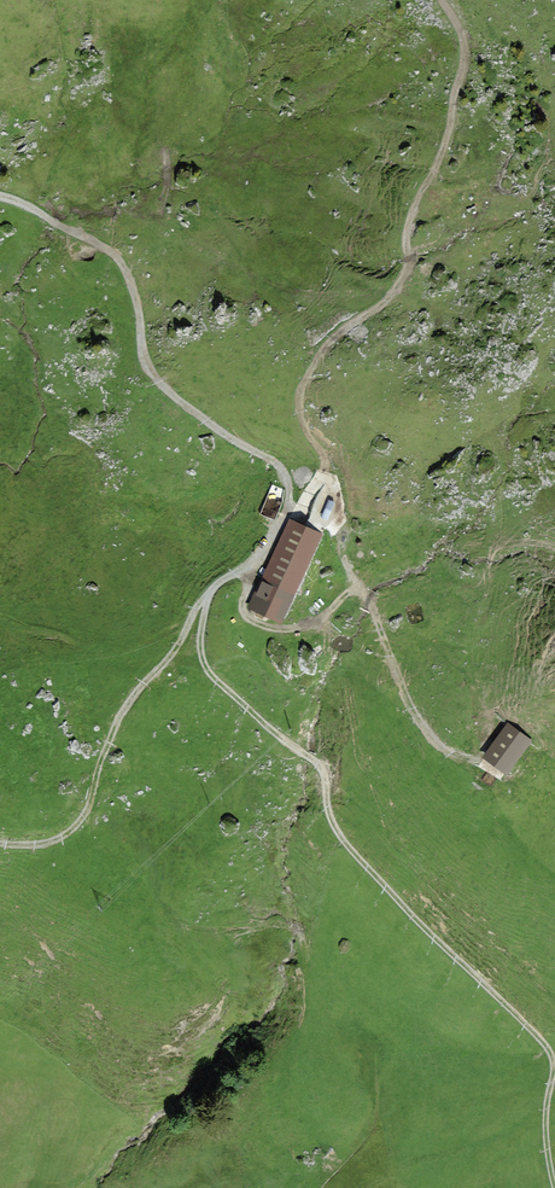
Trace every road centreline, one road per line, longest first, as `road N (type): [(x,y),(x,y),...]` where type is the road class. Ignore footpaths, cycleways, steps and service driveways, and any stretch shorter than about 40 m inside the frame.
road 1 (track): [(0,196),(116,257),(153,374),(203,419),(281,467),(285,511),(260,556),(210,590),(204,663),(318,763),(345,842),(543,1042),(554,1070),(545,1119),(554,1187)]
road 2 (track): [(442,0),(465,47),(450,127),(411,214),(399,285),(348,325)]
road 3 (track): [(210,590),(175,650),(123,710),(83,818),(55,840),(0,843)]
road 4 (track): [(285,511),(298,510),(325,469),(299,399),(321,352),(348,325)]

